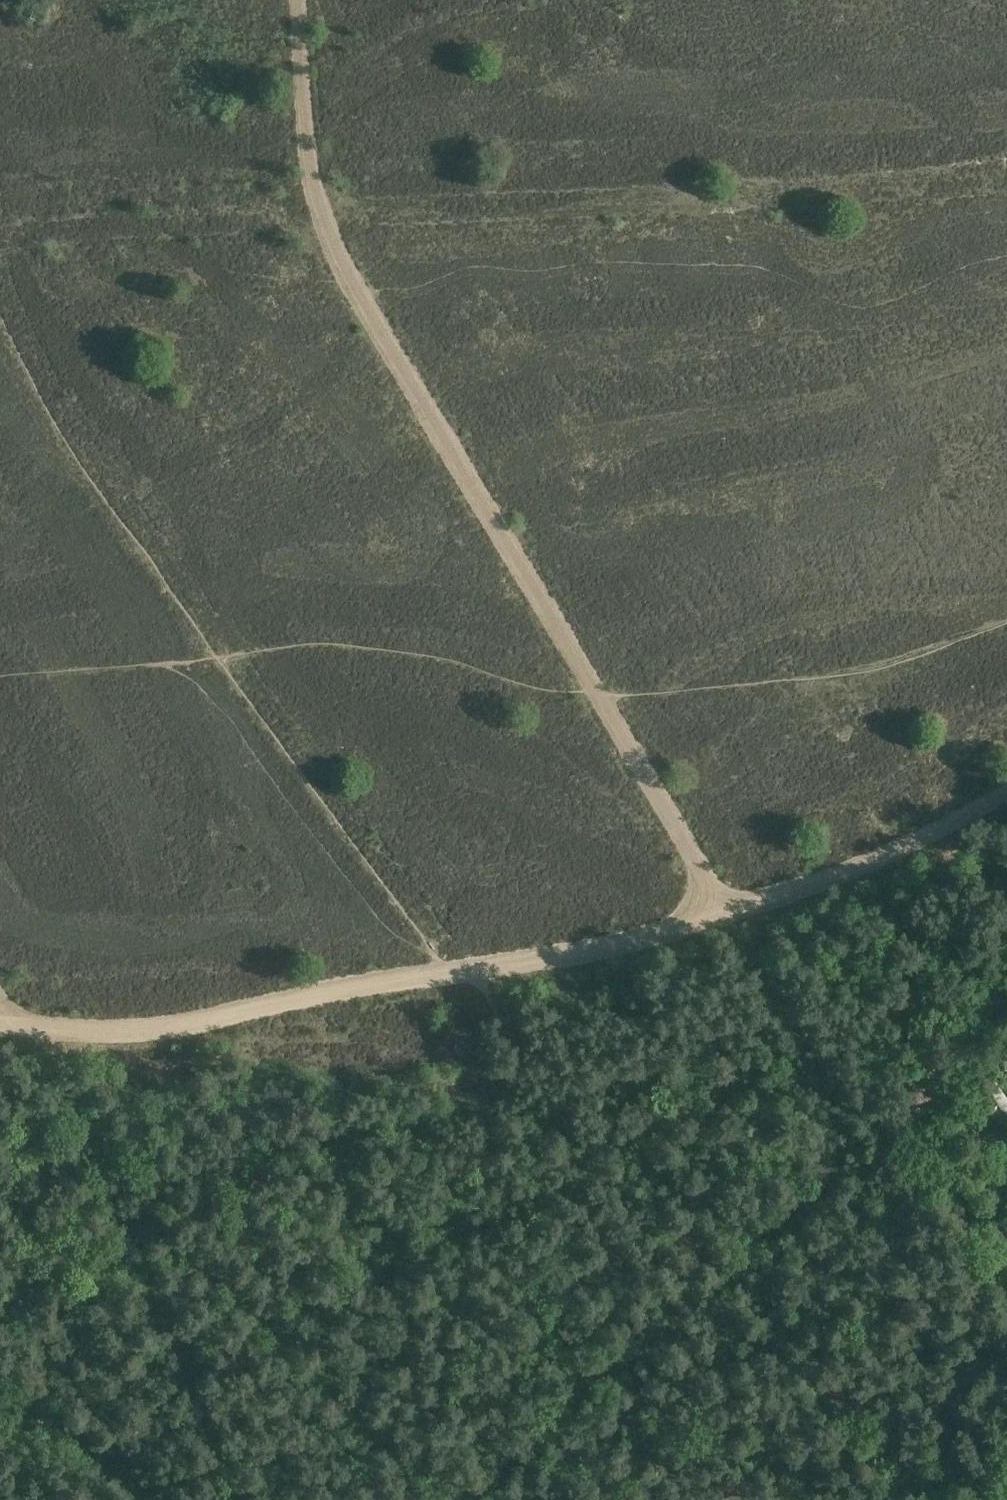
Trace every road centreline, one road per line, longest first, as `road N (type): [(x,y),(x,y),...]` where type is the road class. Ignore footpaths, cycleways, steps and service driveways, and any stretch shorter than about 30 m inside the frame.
road 1 (track): [(1006,795),(729,915),(158,1028),(0,1018)]
road 2 (track): [(729,915),(345,258),(310,166),(306,0)]

